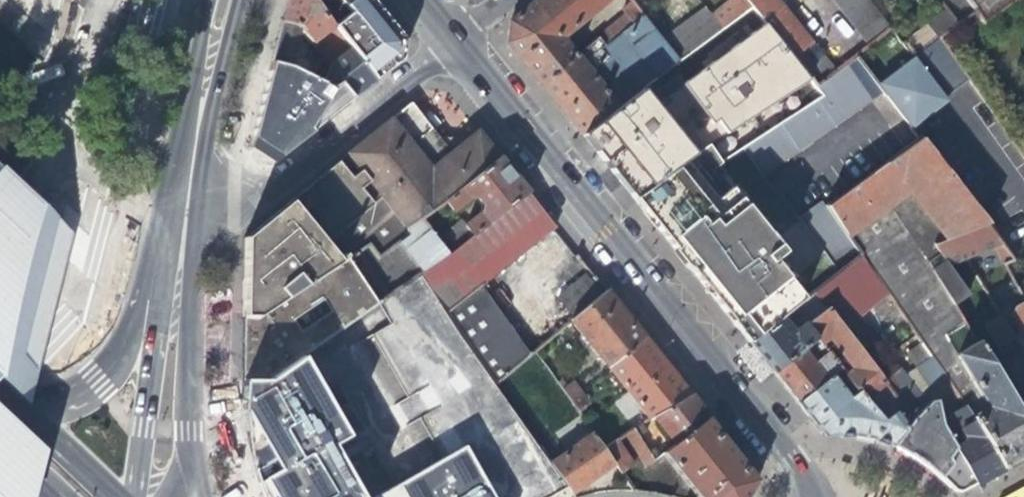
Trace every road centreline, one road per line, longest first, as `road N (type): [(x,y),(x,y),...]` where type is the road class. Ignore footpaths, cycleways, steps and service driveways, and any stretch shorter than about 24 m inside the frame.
road 1 (secondary): [(808,496),(796,459),(459,47)]
road 2 (residential): [(195,257),(459,47)]
road 3 (secondary): [(195,257),(205,140),(239,0)]
road 4 (secondary): [(211,0),(168,224)]
road 5 (secondary): [(194,470),(195,257)]
road 6 (secondary): [(156,297),(138,496)]
road 7 (secondary): [(156,297),(100,387),(77,406),(26,417)]

